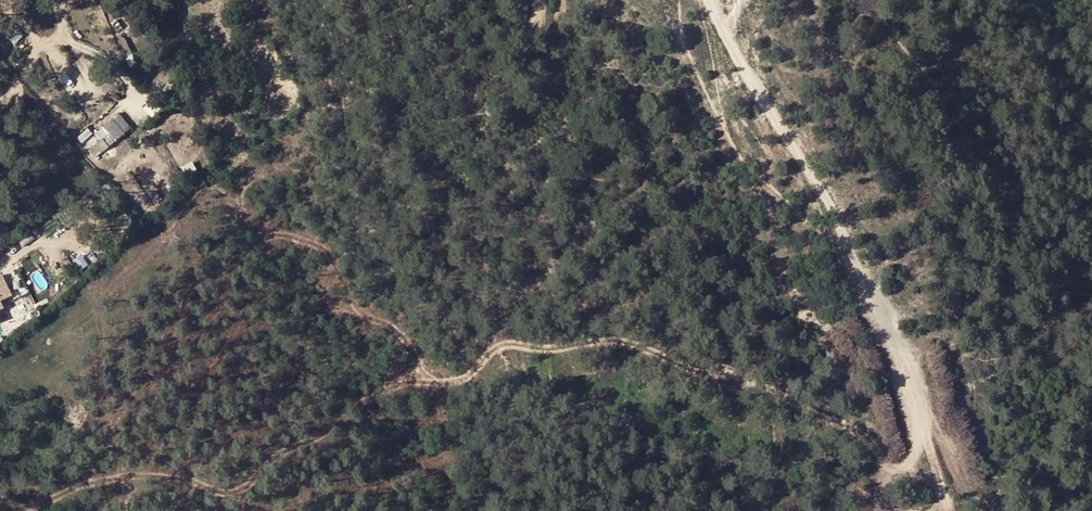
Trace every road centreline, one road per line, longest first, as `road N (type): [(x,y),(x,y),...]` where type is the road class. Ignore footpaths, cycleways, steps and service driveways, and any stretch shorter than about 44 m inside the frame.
road 1 (track): [(927,447),(903,471),(886,474),(867,433),(725,367),(703,374),(630,345),(498,341),(462,380),(395,383),(331,434),(280,459),(246,493),(145,475),(89,484),(32,510),(0,495)]
road 2 (track): [(710,0),(817,187),(907,367),(945,510)]
road 3 (track): [(432,380),(396,324),(357,310),(327,248),(268,239),(242,199)]

